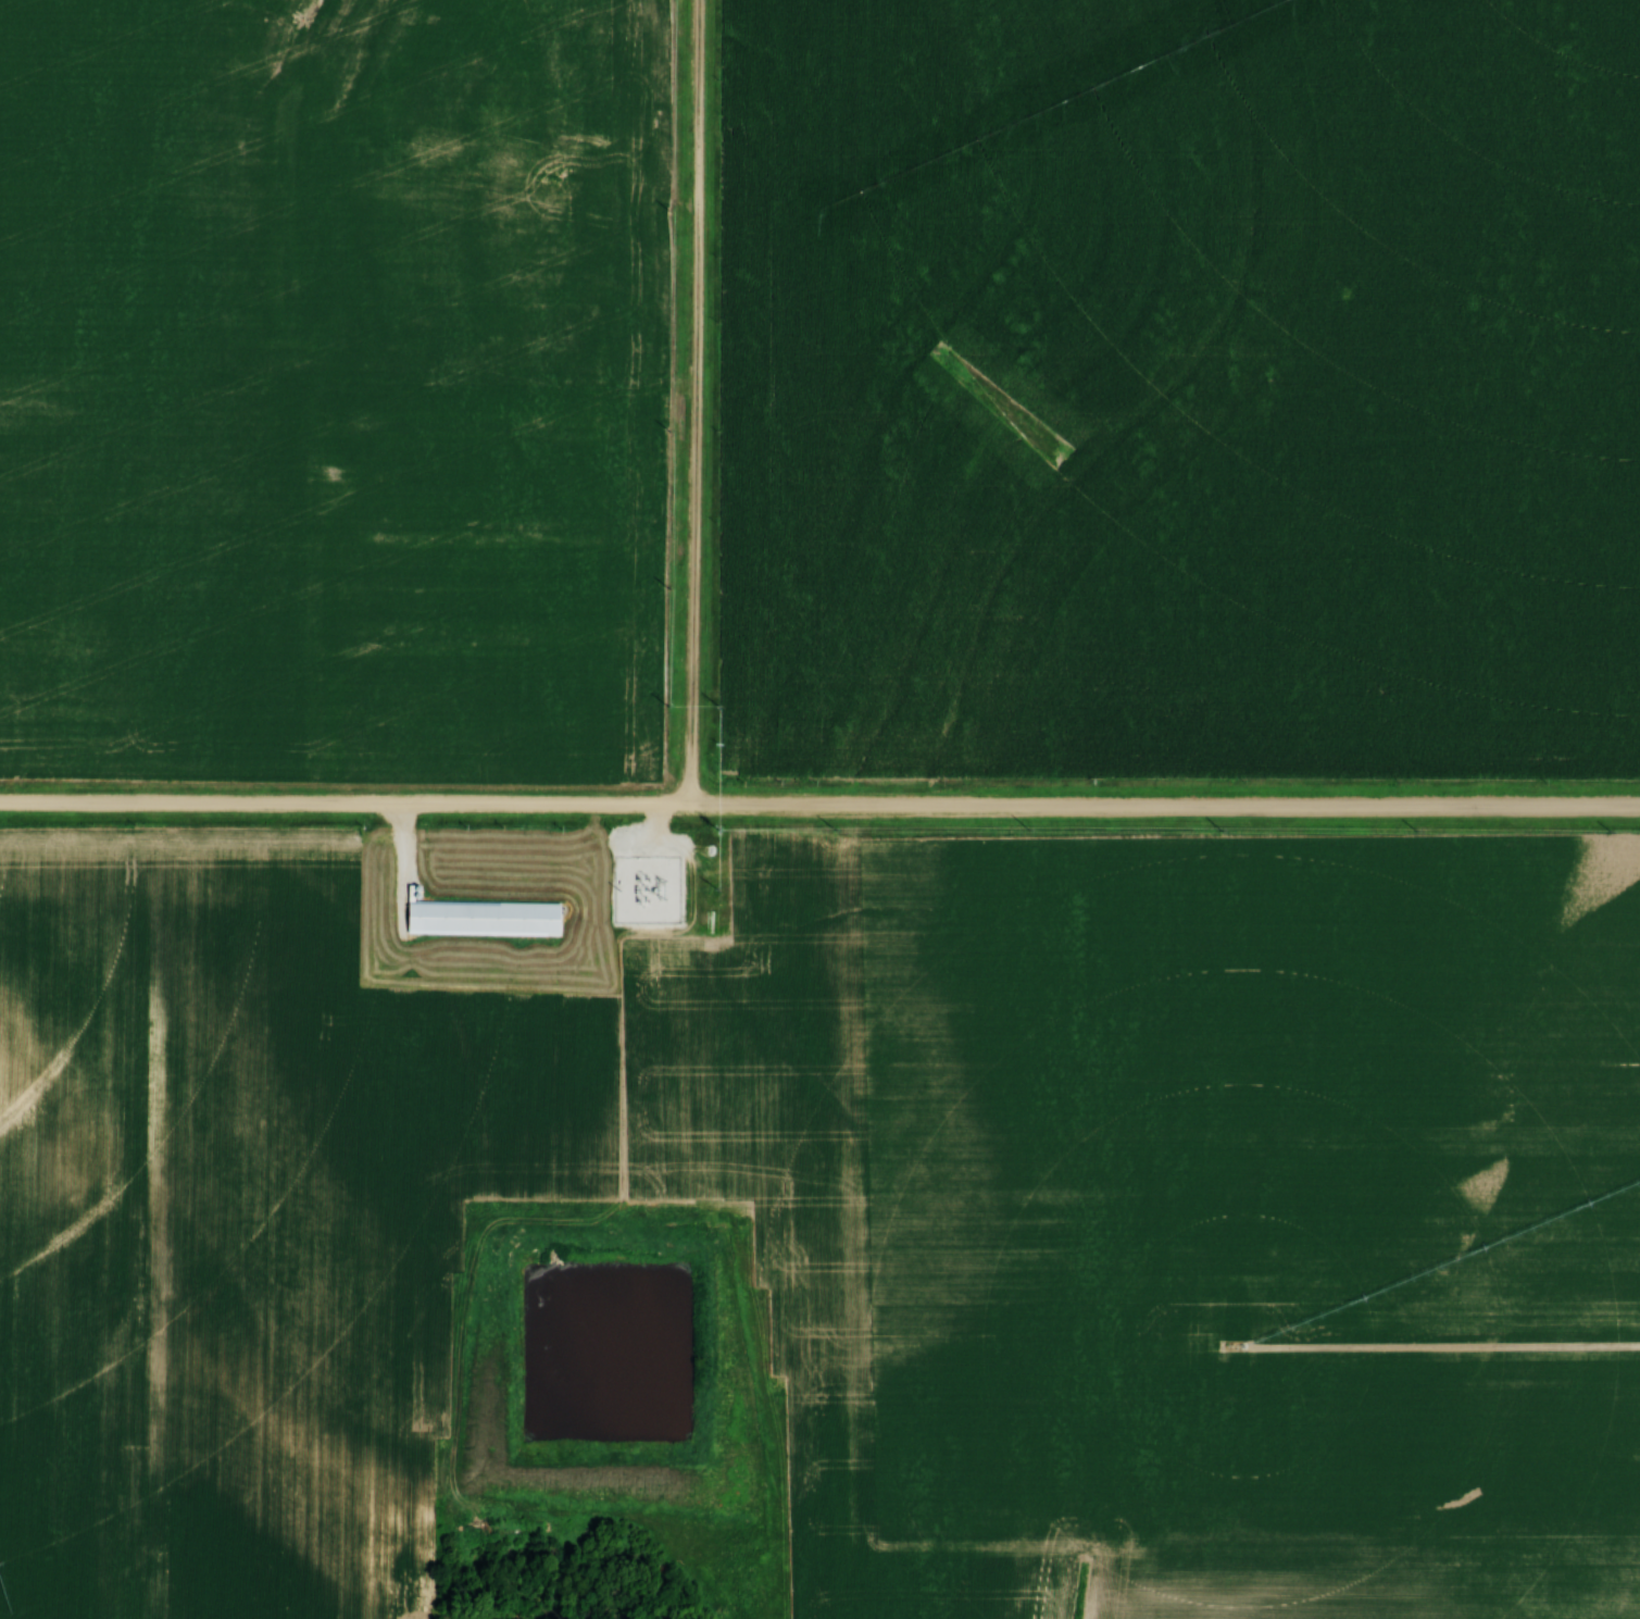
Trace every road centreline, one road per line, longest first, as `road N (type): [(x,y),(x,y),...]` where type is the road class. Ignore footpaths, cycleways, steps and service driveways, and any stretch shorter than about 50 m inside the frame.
road 1 (residential): [(0,806),(1639,813)]
road 2 (residential): [(696,809),(697,0)]

